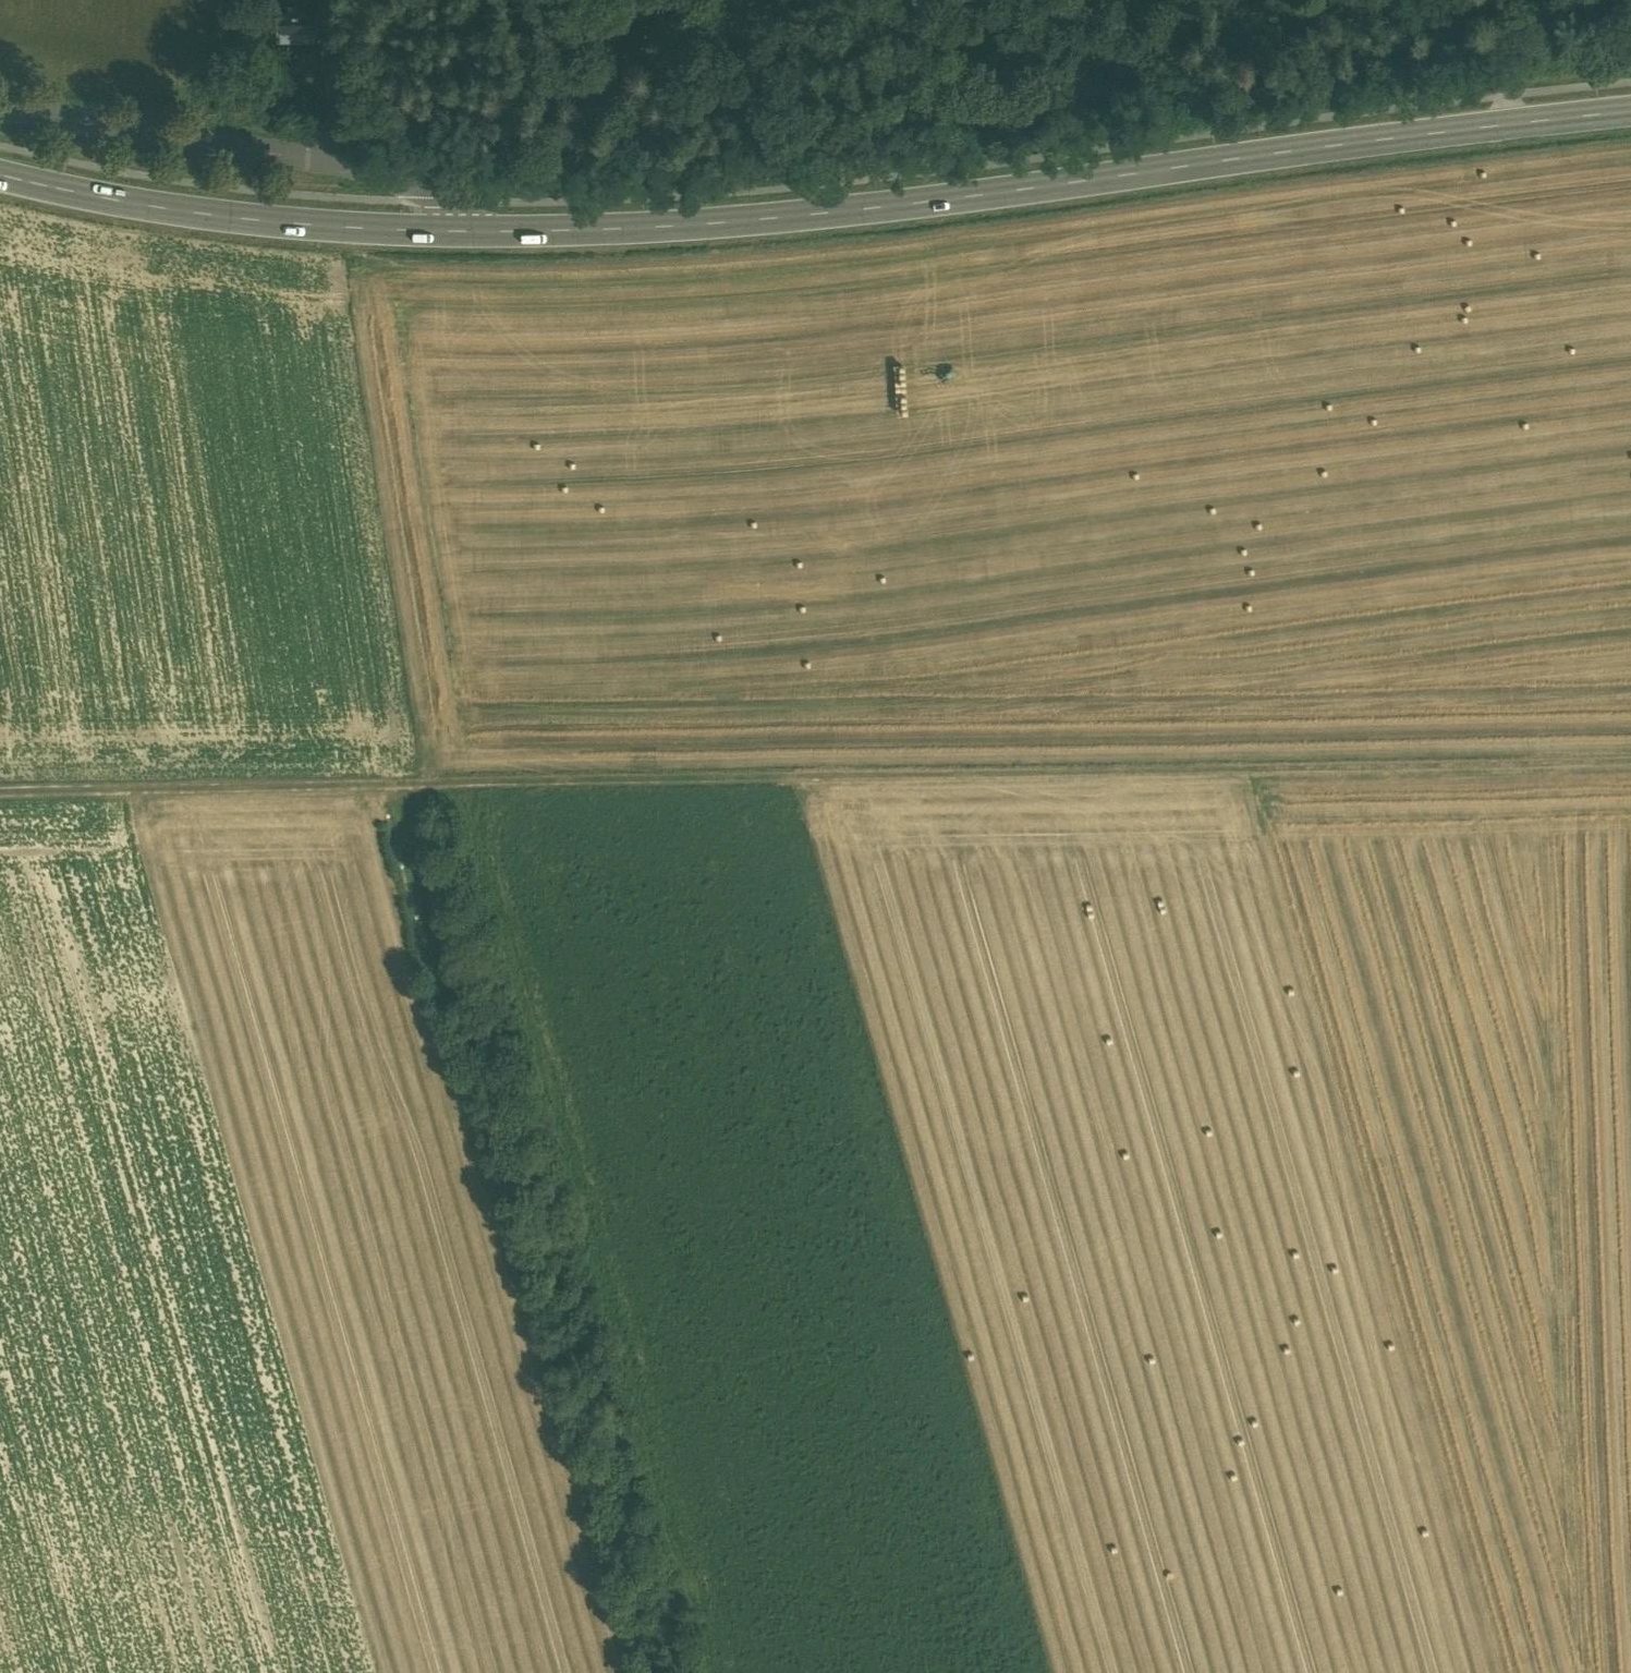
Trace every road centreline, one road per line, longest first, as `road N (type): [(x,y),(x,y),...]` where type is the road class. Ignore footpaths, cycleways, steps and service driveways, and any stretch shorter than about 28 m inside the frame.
road 1 (secondary): [(1630,110),(685,226),(471,233),(307,224),(0,173)]
road 2 (track): [(1630,760),(0,790)]

